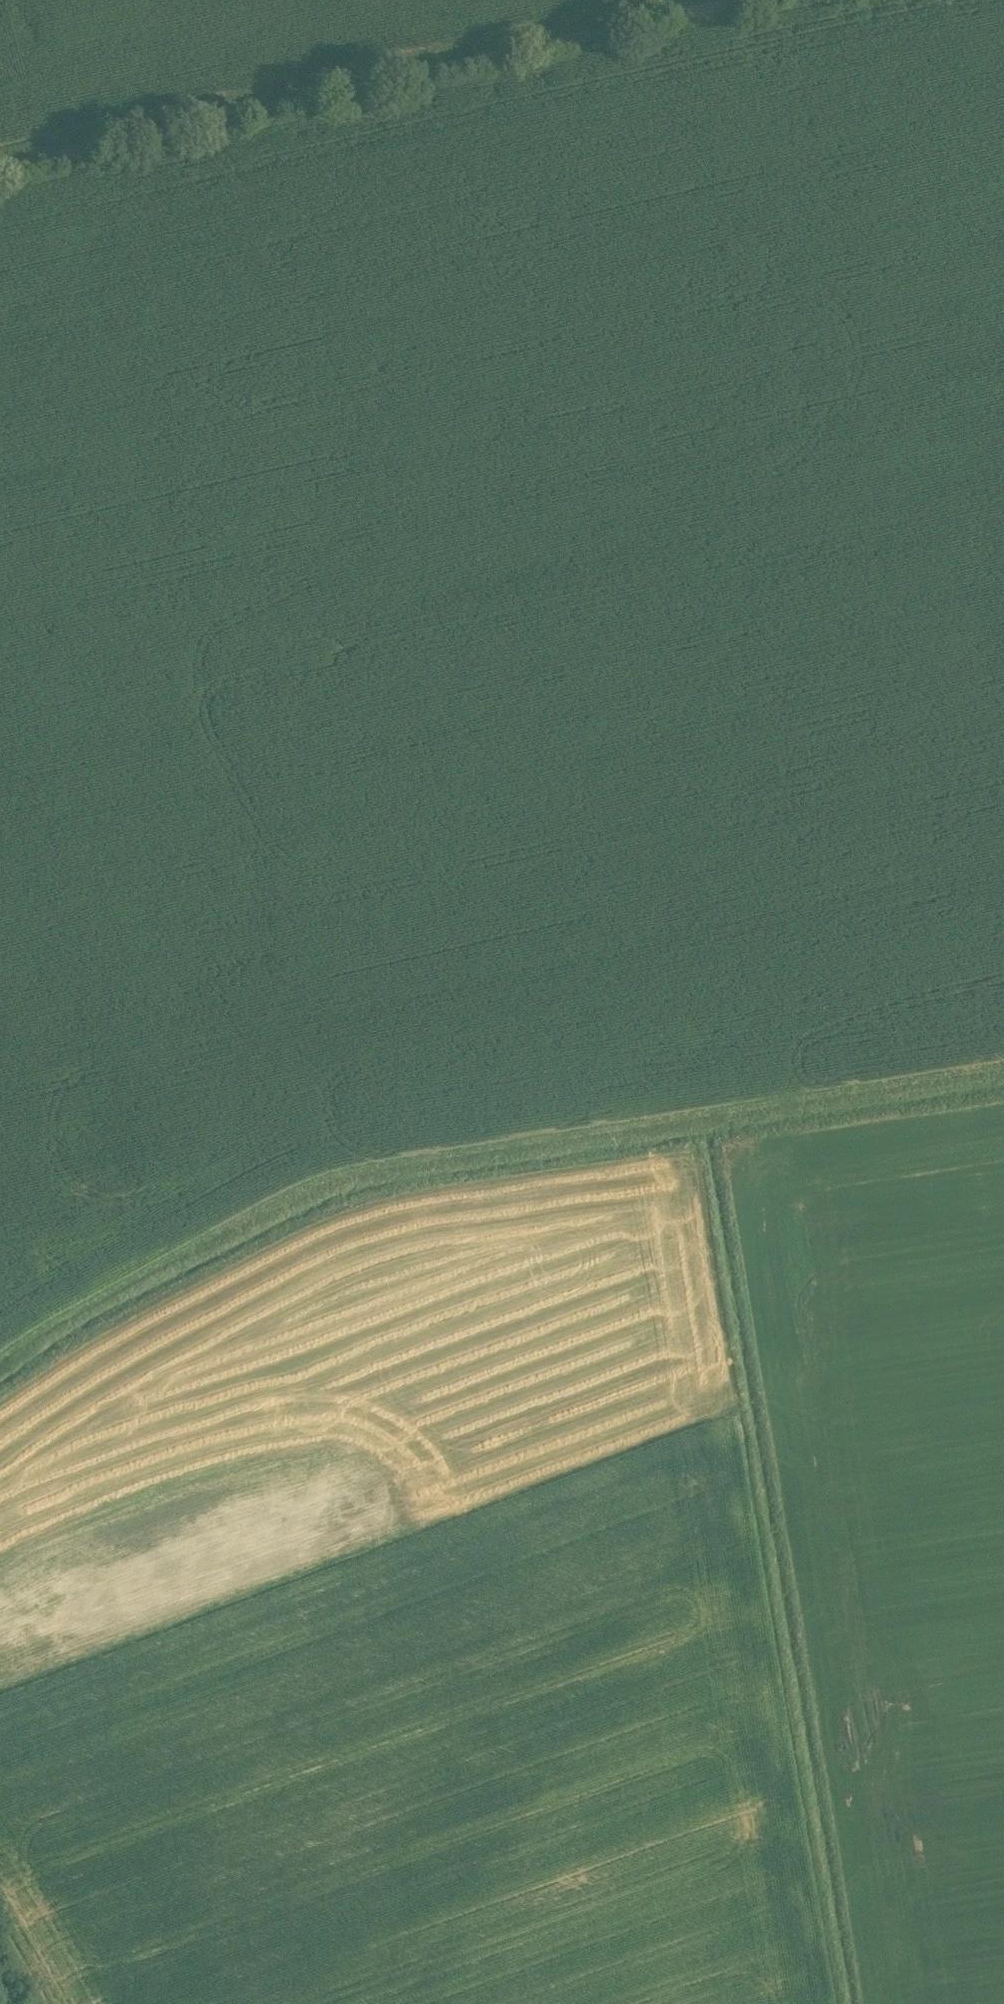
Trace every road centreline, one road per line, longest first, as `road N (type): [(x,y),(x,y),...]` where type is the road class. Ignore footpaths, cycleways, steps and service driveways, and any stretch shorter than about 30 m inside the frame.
road 1 (unclassified): [(664,0),(0,153)]

